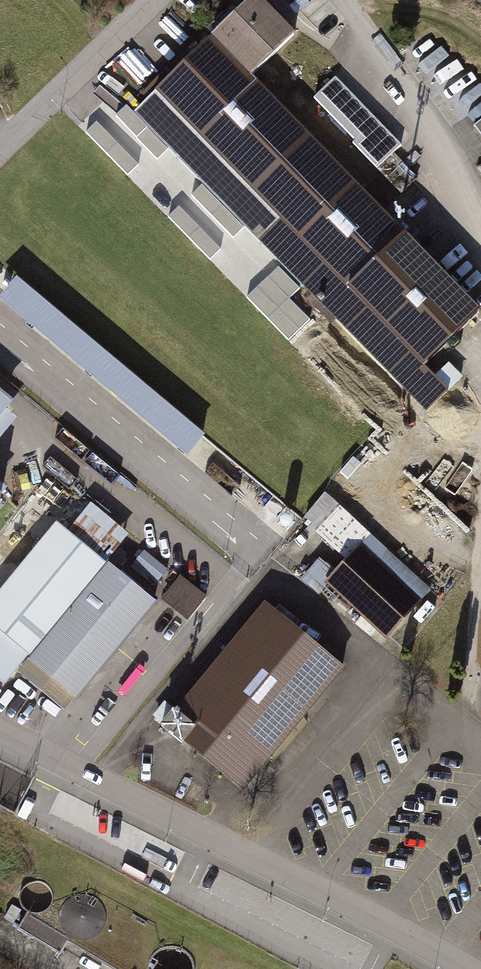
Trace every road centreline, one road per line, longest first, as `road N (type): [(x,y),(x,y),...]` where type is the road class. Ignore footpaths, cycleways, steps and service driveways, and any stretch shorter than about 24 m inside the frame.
road 1 (unclassified): [(0,732),(458,968)]
road 2 (unclassified): [(152,0),(0,145)]
road 3 (track): [(345,8),(362,2),(434,14),(480,42)]

